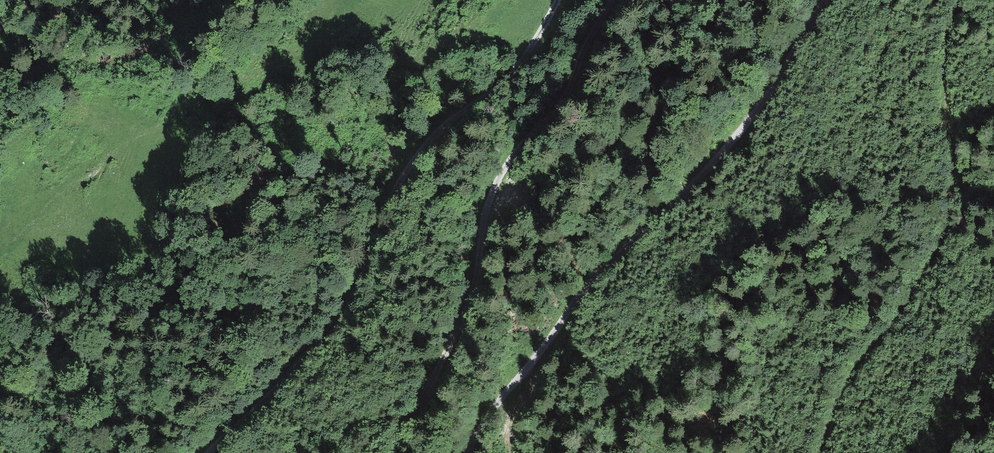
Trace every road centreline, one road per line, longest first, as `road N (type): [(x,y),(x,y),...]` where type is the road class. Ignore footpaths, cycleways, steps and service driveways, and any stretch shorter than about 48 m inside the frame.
road 1 (track): [(555,0),(503,84),(417,155),(336,322),(206,452)]
road 2 (track): [(824,0),(729,145),(586,286),(467,452)]
road 3 (track): [(395,452),(475,286),(501,171),(562,100),(585,41),(612,0)]

